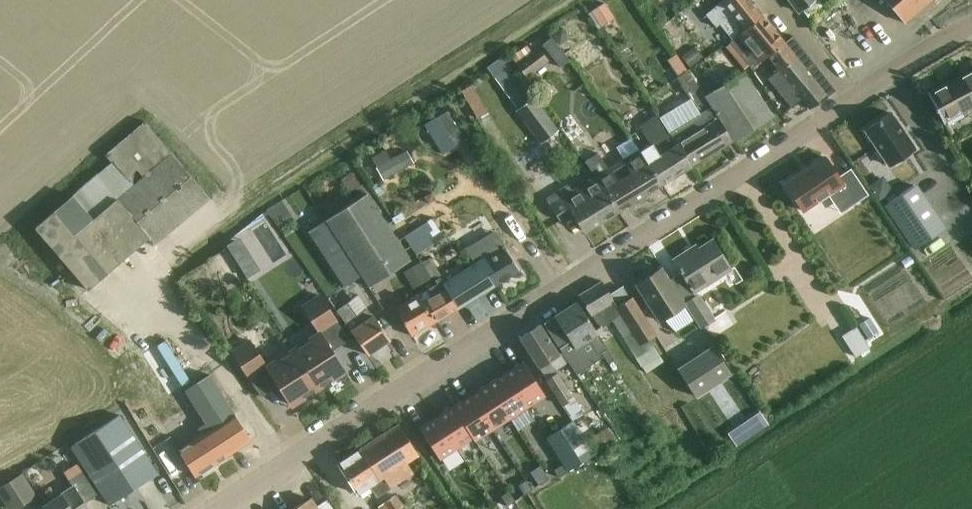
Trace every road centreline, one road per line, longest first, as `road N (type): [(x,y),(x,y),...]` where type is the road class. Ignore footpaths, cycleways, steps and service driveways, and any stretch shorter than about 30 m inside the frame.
road 1 (residential): [(217,508),(853,100)]
road 2 (residential): [(853,100),(971,27)]
road 3 (residential): [(853,100),(773,0)]

